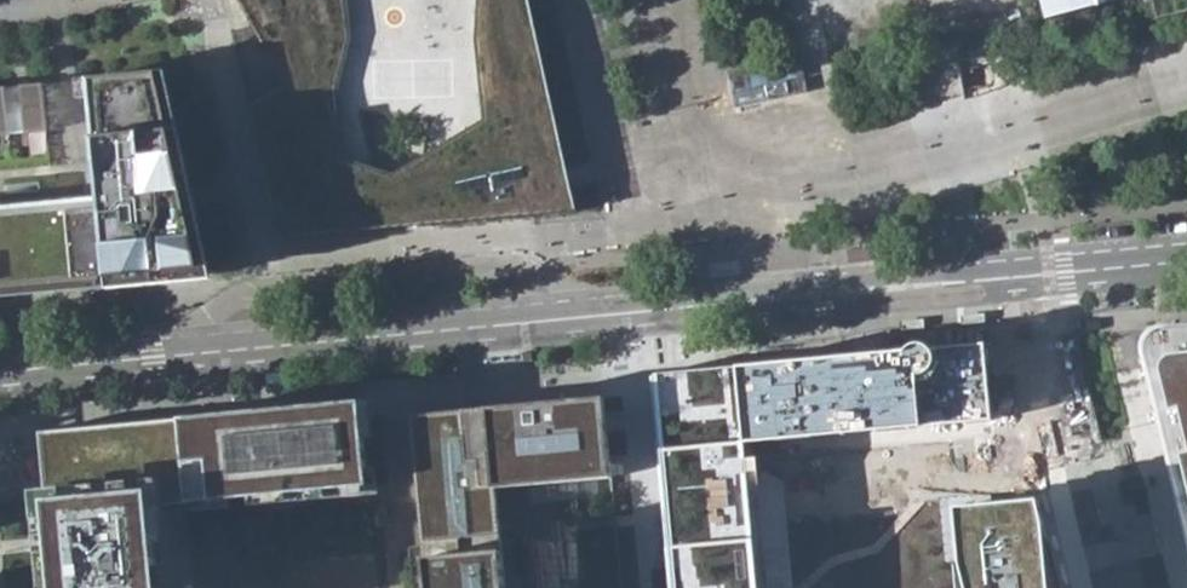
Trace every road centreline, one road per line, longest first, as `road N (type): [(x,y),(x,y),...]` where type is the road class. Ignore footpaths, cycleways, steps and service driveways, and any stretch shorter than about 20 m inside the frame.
road 1 (secondary): [(1186,260),(0,370)]

